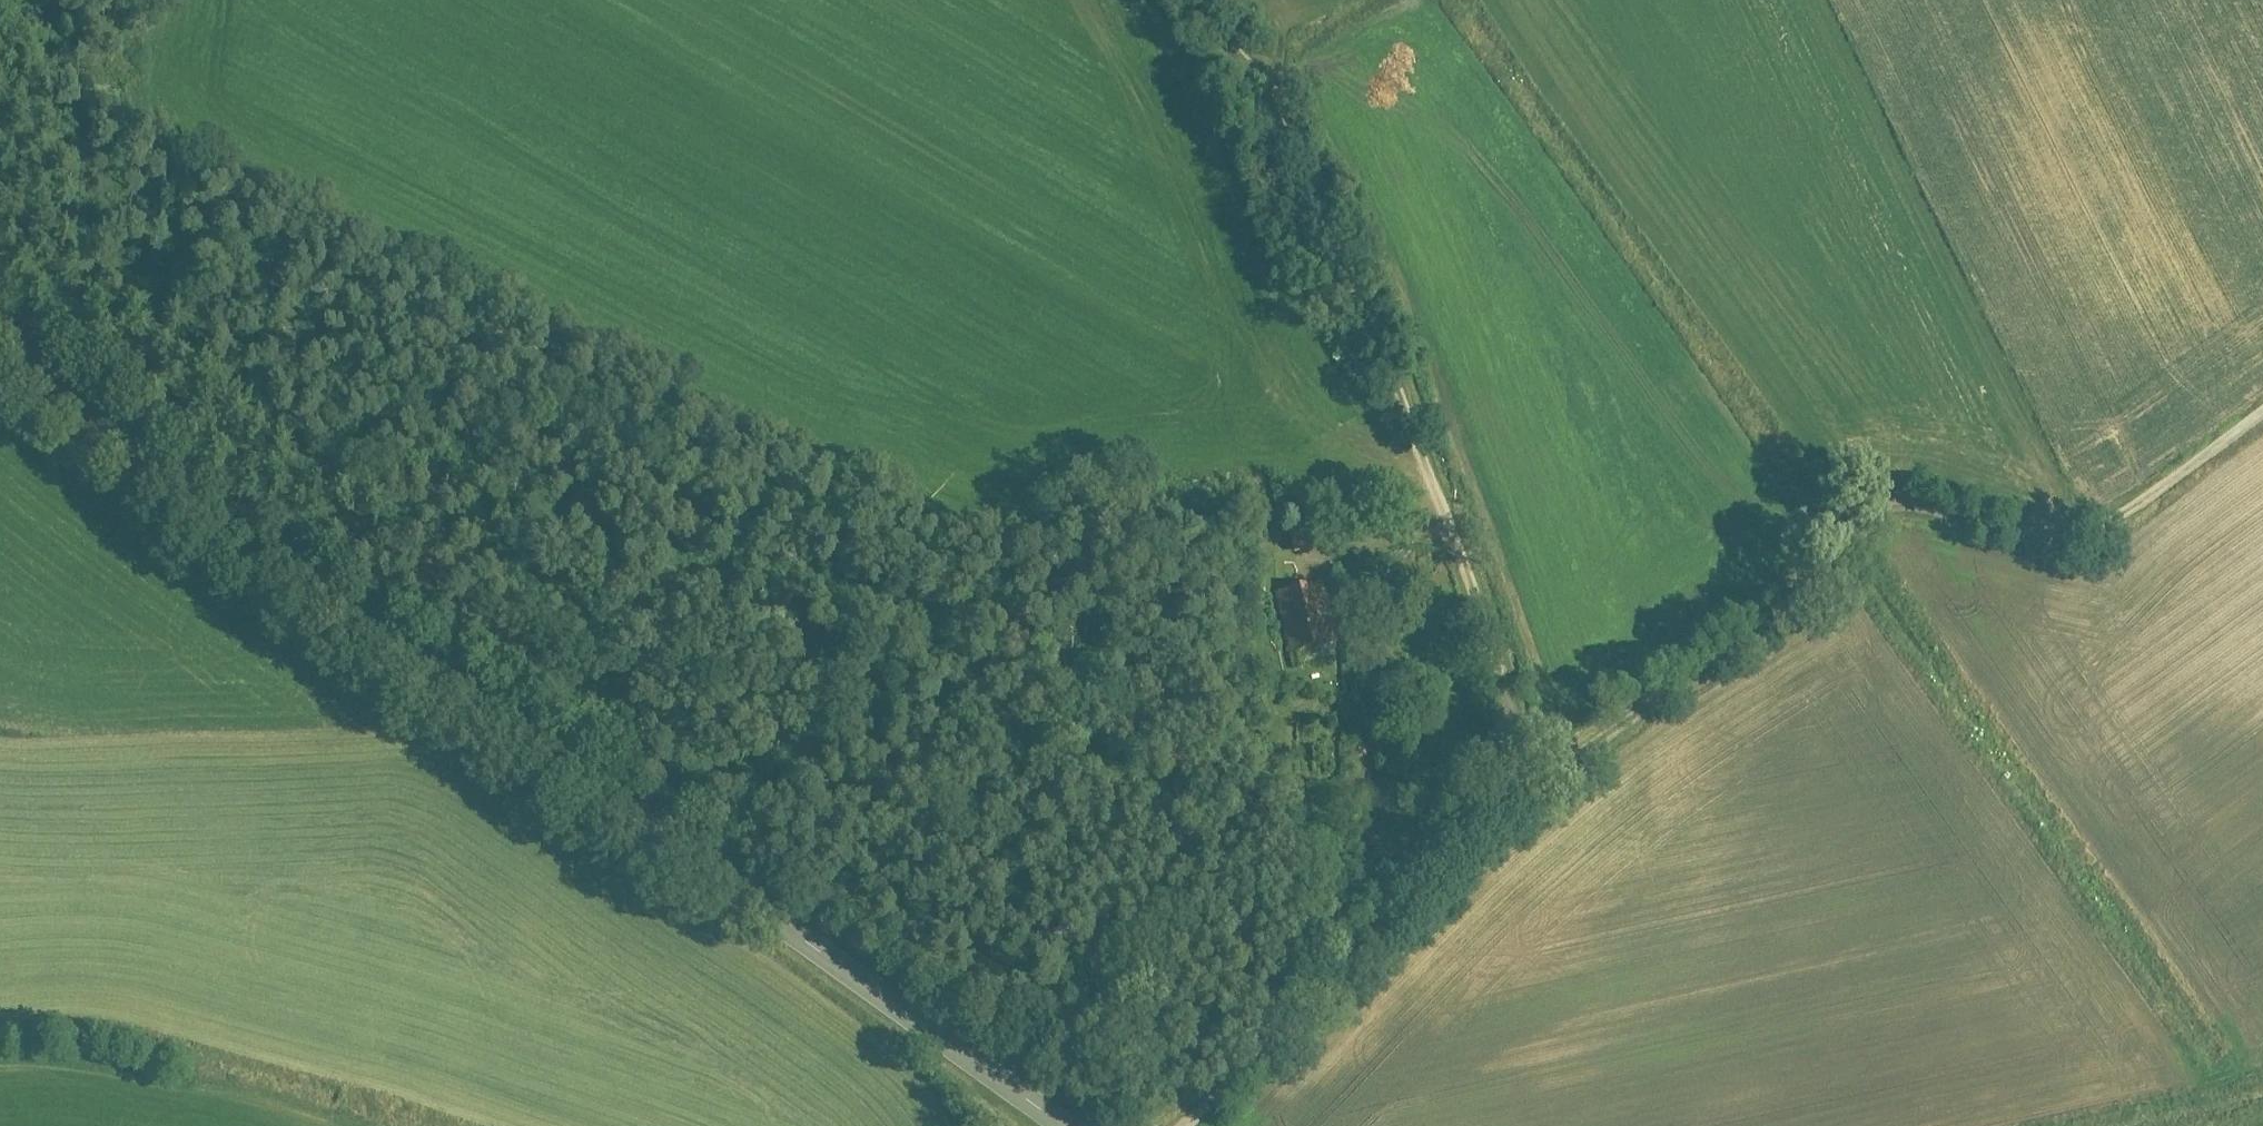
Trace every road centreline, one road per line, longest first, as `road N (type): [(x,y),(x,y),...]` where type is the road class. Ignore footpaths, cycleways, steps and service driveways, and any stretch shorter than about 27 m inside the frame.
road 1 (tertiary): [(1064,1125),(373,637),(135,451),(0,314)]
road 2 (track): [(2262,419),(2174,486),(2077,531),(1874,510),(1836,522),(1697,649),(1530,781)]
road 3 (track): [(1530,781),(1386,354),(1275,84),(1201,0)]
road 4 (track): [(1530,781),(1189,1125)]

